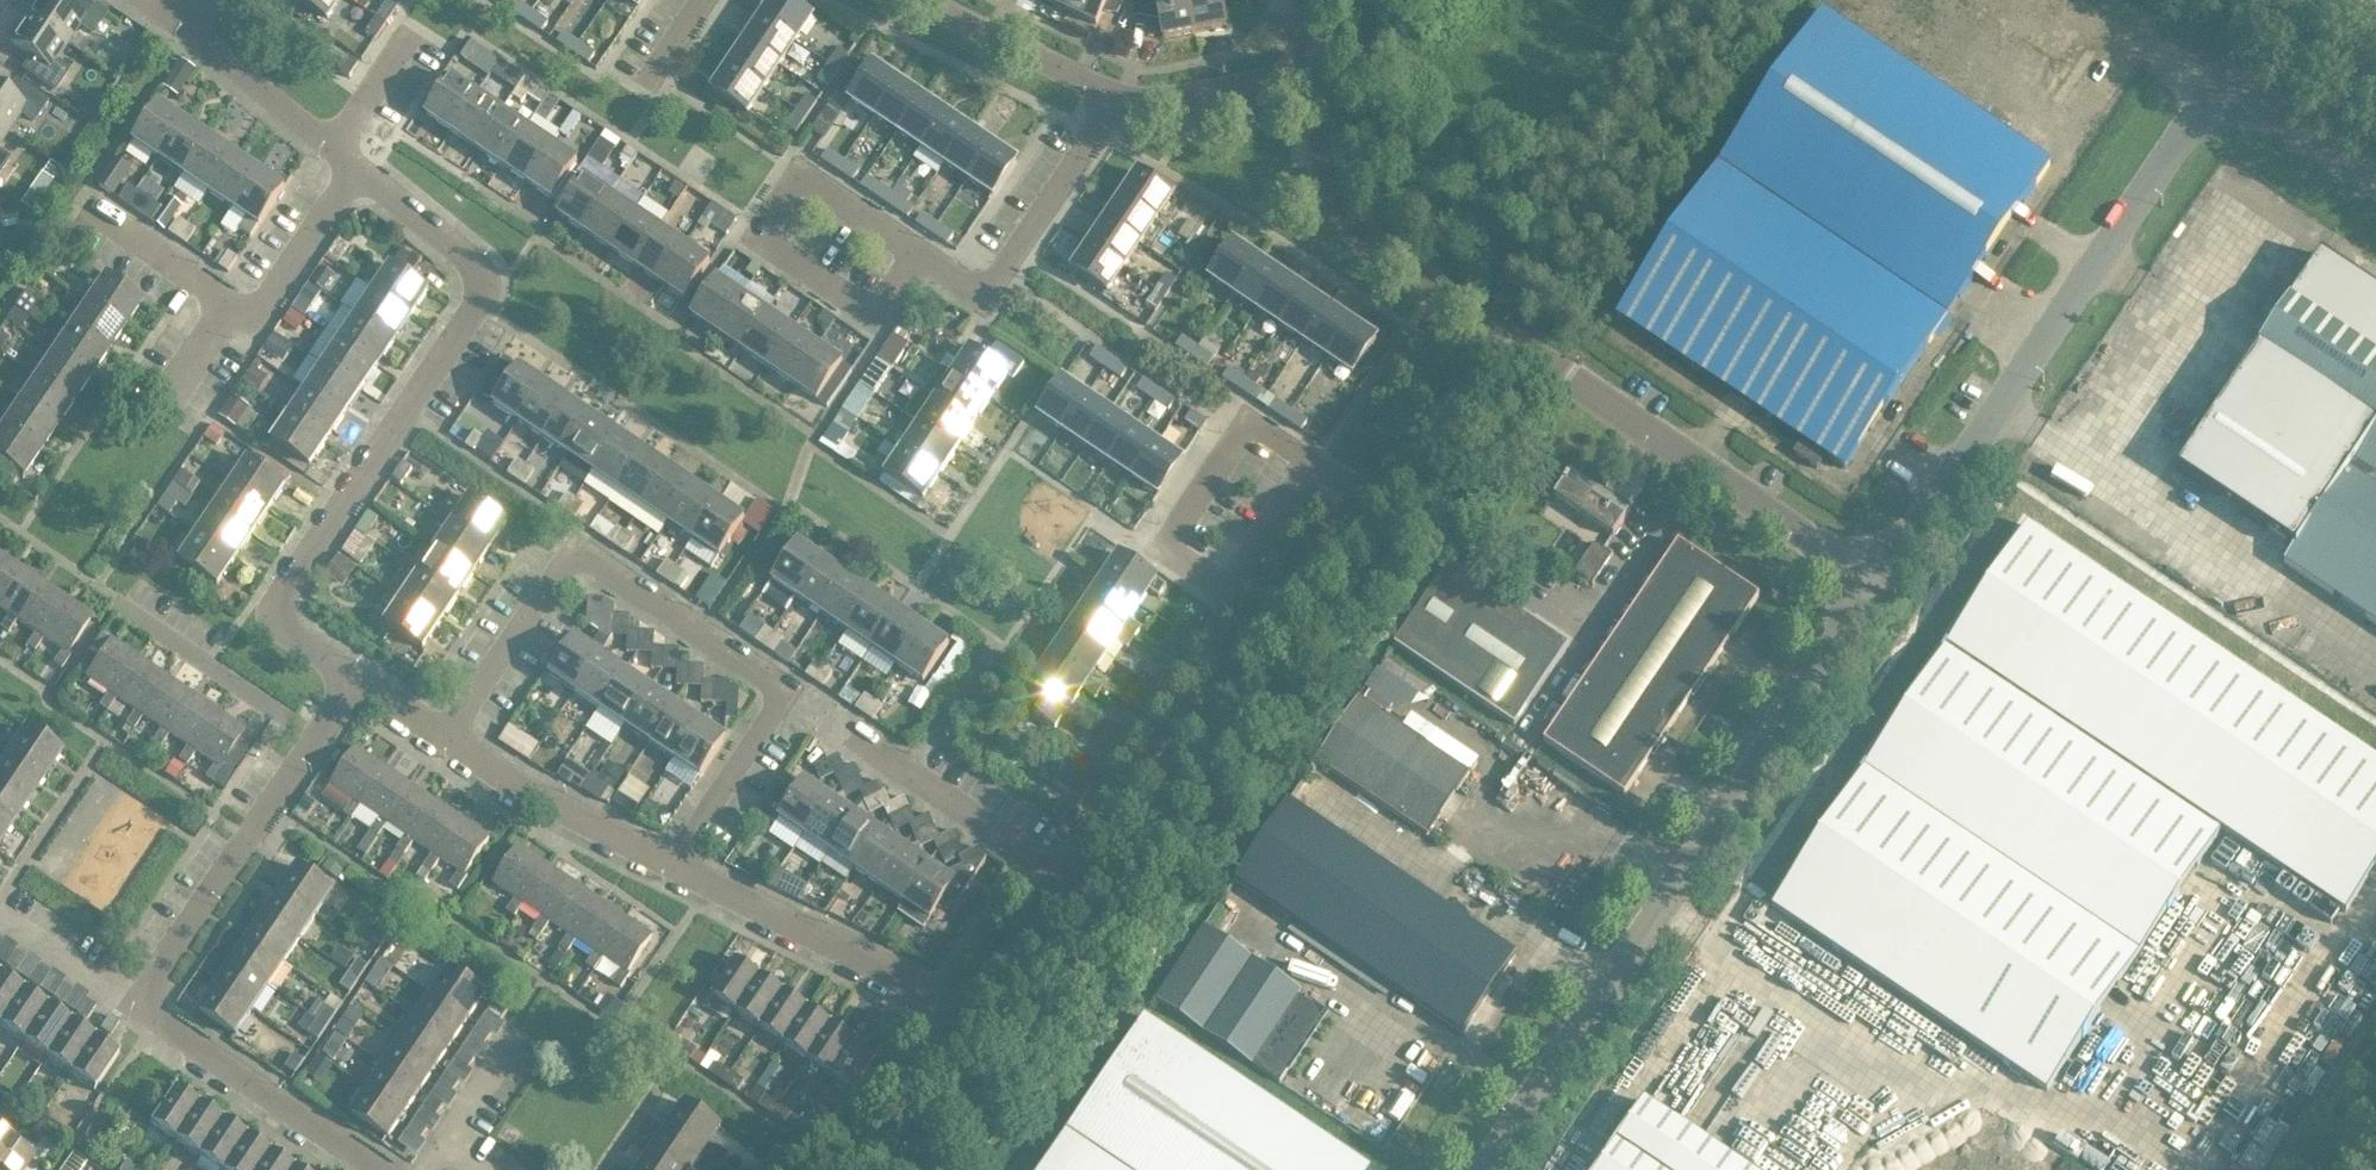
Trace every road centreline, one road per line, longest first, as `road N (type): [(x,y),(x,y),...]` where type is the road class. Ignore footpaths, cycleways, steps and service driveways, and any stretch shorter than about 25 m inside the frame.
road 1 (unclassified): [(2375,183),(2225,80),(1867,579)]
road 2 (unclassified): [(1867,579),(1476,1169)]
road 3 (residential): [(438,737),(568,550),(778,694),(663,868)]
road 4 (residential): [(352,687),(259,618),(471,304),(475,286),(471,268),(357,172)]
road 5 (residential): [(1063,883),(1360,499)]
road 6 (residential): [(67,208),(245,320),(357,172)]
road 7 (unclassified): [(1867,579),(1562,377)]
road 8 (residential): [(1492,331),(1394,269),(1343,222),(1322,177),(1298,73)]
road 9 (residential): [(948,999),(921,994),(663,868)]
road 10 (residential): [(134,1008),(307,747)]
road 11 (residential): [(914,254),(979,291),(1112,94)]
road 12 (residential): [(914,254),(871,320),(750,244),(794,171)]
road 13 (residential): [(1313,466),(1250,422),(1162,546),(1225,591)]
road 14 (residential): [(366,1169),(134,1008)]
road 15 (residential): [(1063,883),(846,738)]
road 16 (residential): [(663,868),(438,737)]
road 17 (residential): [(307,747),(106,600)]
road 18 (residential): [(357,172),(184,30)]
road 19 (residential): [(1112,94),(918,0)]
road 20 (residential): [(1360,499),(1492,331)]
road 21 (residential): [(1298,73),(1146,102),(1112,94)]
road 22 (residential): [(948,999),(972,990),(1063,883)]
road 23 (residential): [(134,1008),(0,923)]
road 24 (residential): [(1225,591),(1313,466)]
road 25 (residential): [(794,171),(914,254)]
road 26 (residential): [(437,1146),(516,1036)]

